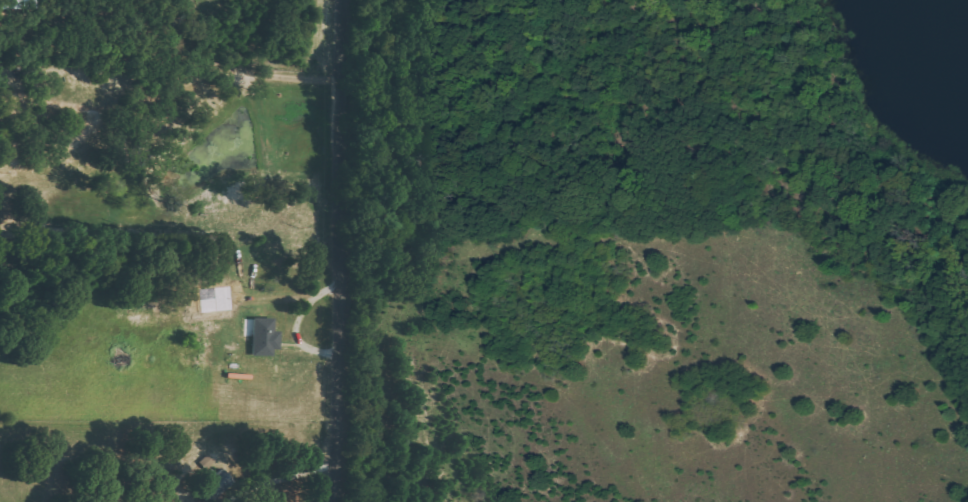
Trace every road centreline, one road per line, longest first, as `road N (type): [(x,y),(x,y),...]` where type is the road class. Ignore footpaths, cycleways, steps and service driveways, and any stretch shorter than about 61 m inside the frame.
road 1 (residential): [(334,501),(339,0)]

